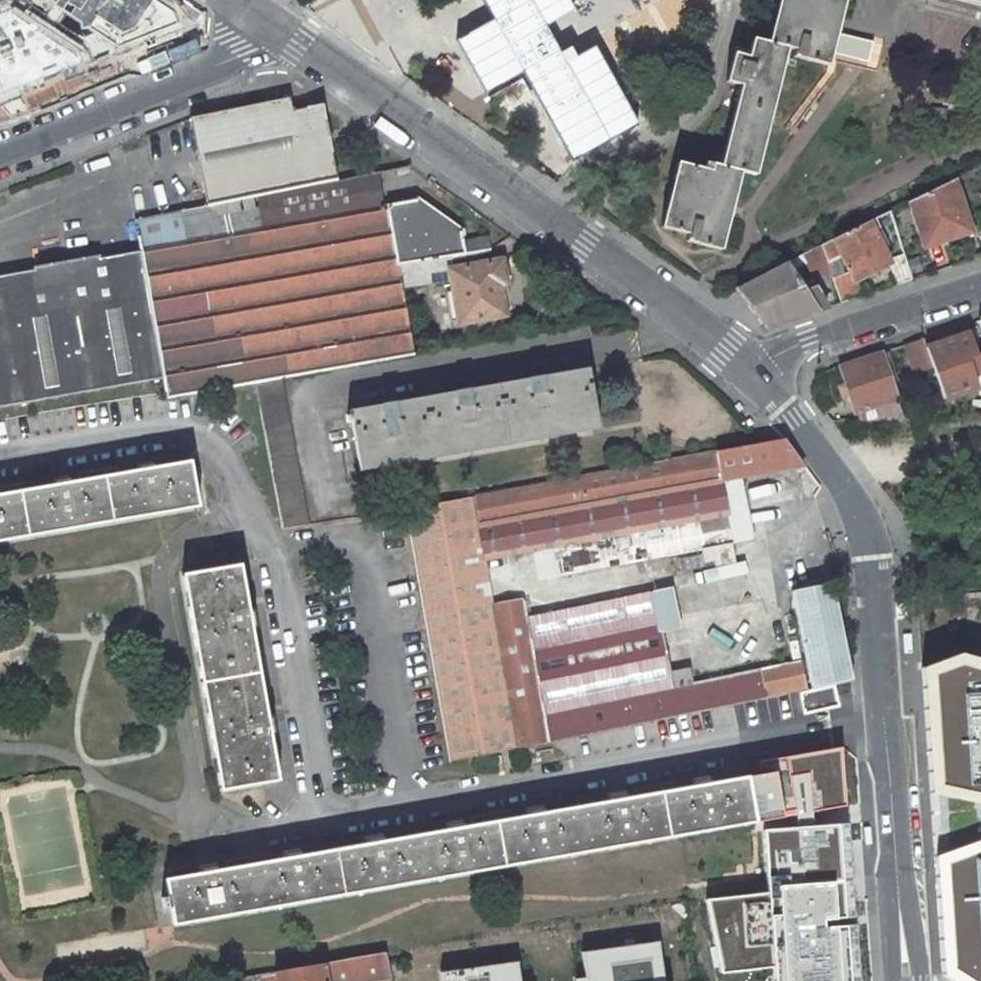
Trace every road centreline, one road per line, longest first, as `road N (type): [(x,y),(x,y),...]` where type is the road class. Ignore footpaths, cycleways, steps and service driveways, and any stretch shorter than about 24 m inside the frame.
road 1 (residential): [(410,806),(229,836),(195,811),(163,576),(184,546),(250,509)]
road 2 (tertiary): [(752,374),(287,39)]
road 3 (residential): [(410,806),(888,715)]
road 4 (tertiary): [(888,715),(864,523),(833,471),(752,374)]
road 5 (residential): [(410,806),(358,534),(269,548)]
road 6 (residential): [(713,284),(741,263),(768,186),(880,22)]
road 7 (residential): [(0,151),(287,39)]
road 8 (tertiary): [(907,980),(888,715)]
road 9 (residential): [(980,290),(809,340),(752,374)]

